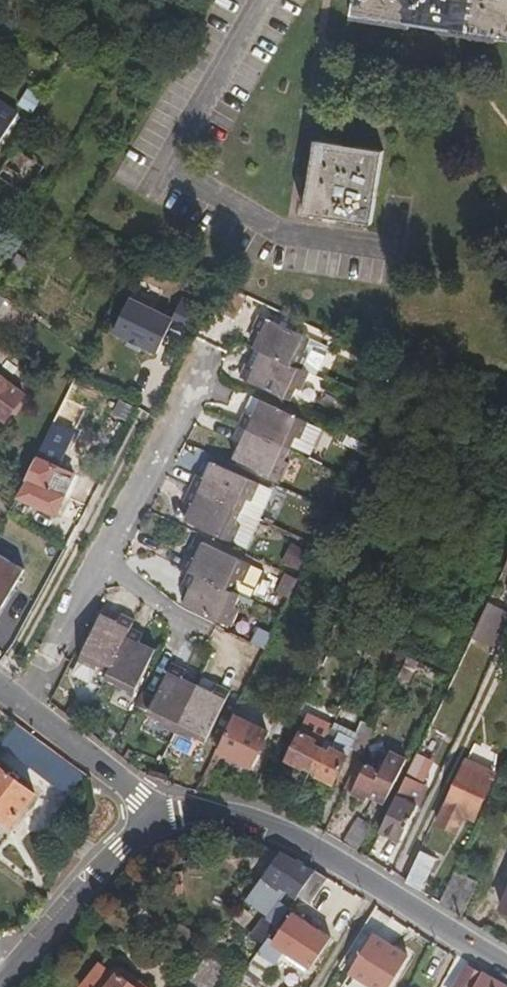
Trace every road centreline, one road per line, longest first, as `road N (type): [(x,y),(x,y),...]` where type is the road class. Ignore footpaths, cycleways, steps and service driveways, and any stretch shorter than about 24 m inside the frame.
road 1 (residential): [(272,0),(160,172),(279,242),(439,261)]
road 2 (residential): [(13,705),(207,358)]
road 3 (residential): [(506,964),(272,826),(153,803)]
road 4 (residential): [(153,803),(17,965)]
road 5 (residential): [(153,803),(13,705)]

